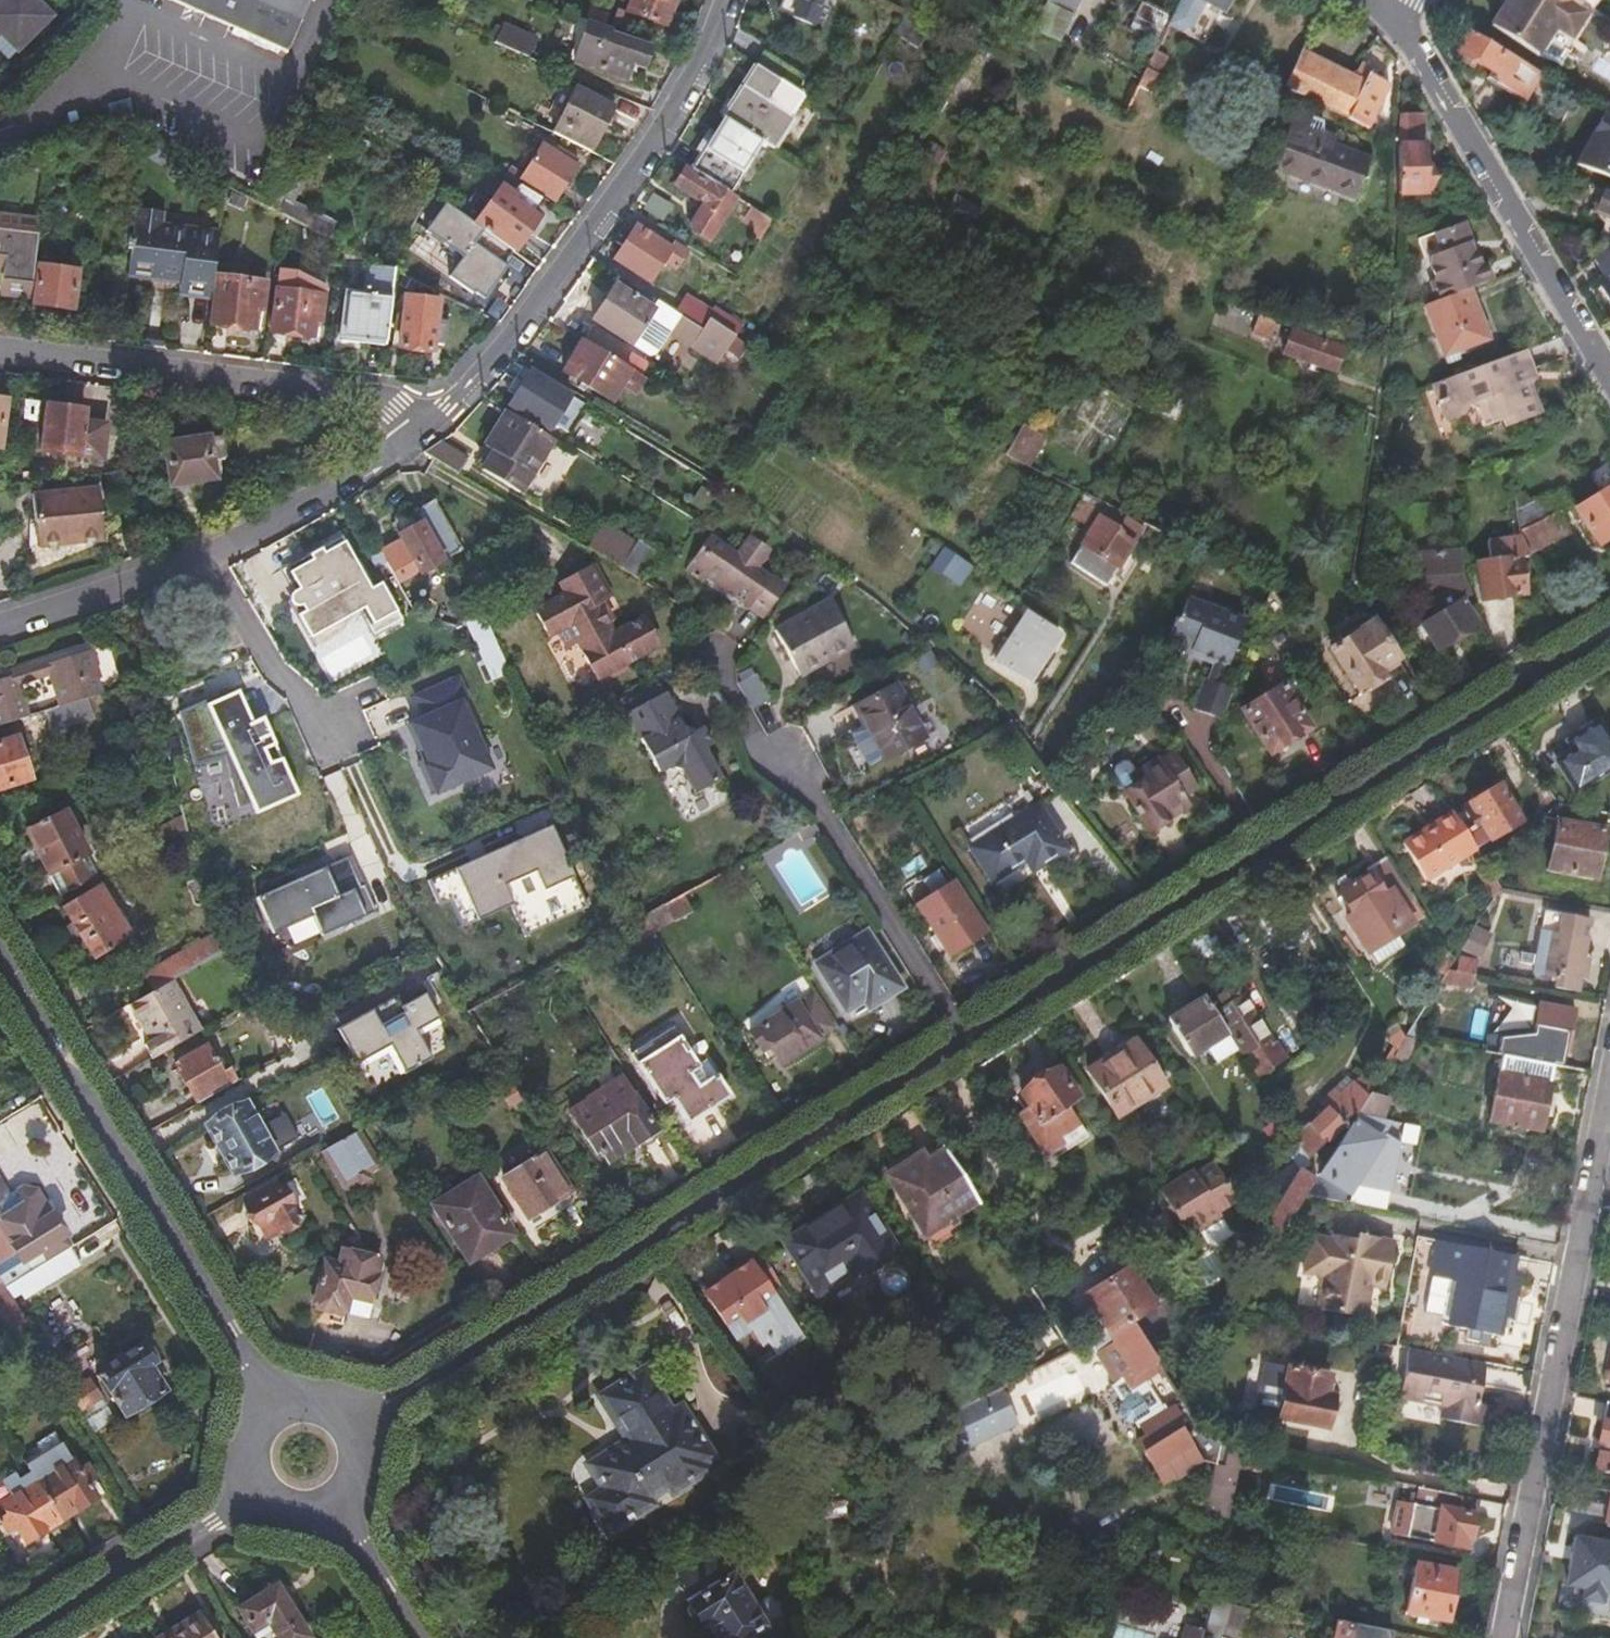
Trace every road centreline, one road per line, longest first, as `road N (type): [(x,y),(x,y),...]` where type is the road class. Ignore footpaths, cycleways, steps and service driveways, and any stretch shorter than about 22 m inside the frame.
road 1 (unclassified): [(1609,632),(962,1041)]
road 2 (unclassified): [(962,1041),(355,1429)]
road 3 (residential): [(1503,1637),(1609,1088)]
road 4 (tertiary): [(0,954),(273,1411)]
road 5 (residential): [(724,0),(690,78),(570,258),(473,382),(419,430)]
road 6 (residential): [(962,1041),(812,808),(749,742),(714,677),(711,651)]
road 7 (residential): [(419,430),(369,392),(0,347)]
road 8 (residential): [(1397,21),(1609,367)]
road 9 (residential): [(260,1489),(28,1637)]
road 10 (residential): [(206,551),(382,458),(419,430)]
road 11 (residential): [(329,758),(308,703),(265,666),(206,551)]
road 12 (residential): [(0,628),(206,551)]
road 13 (tertiary): [(337,1504),(417,1637)]

